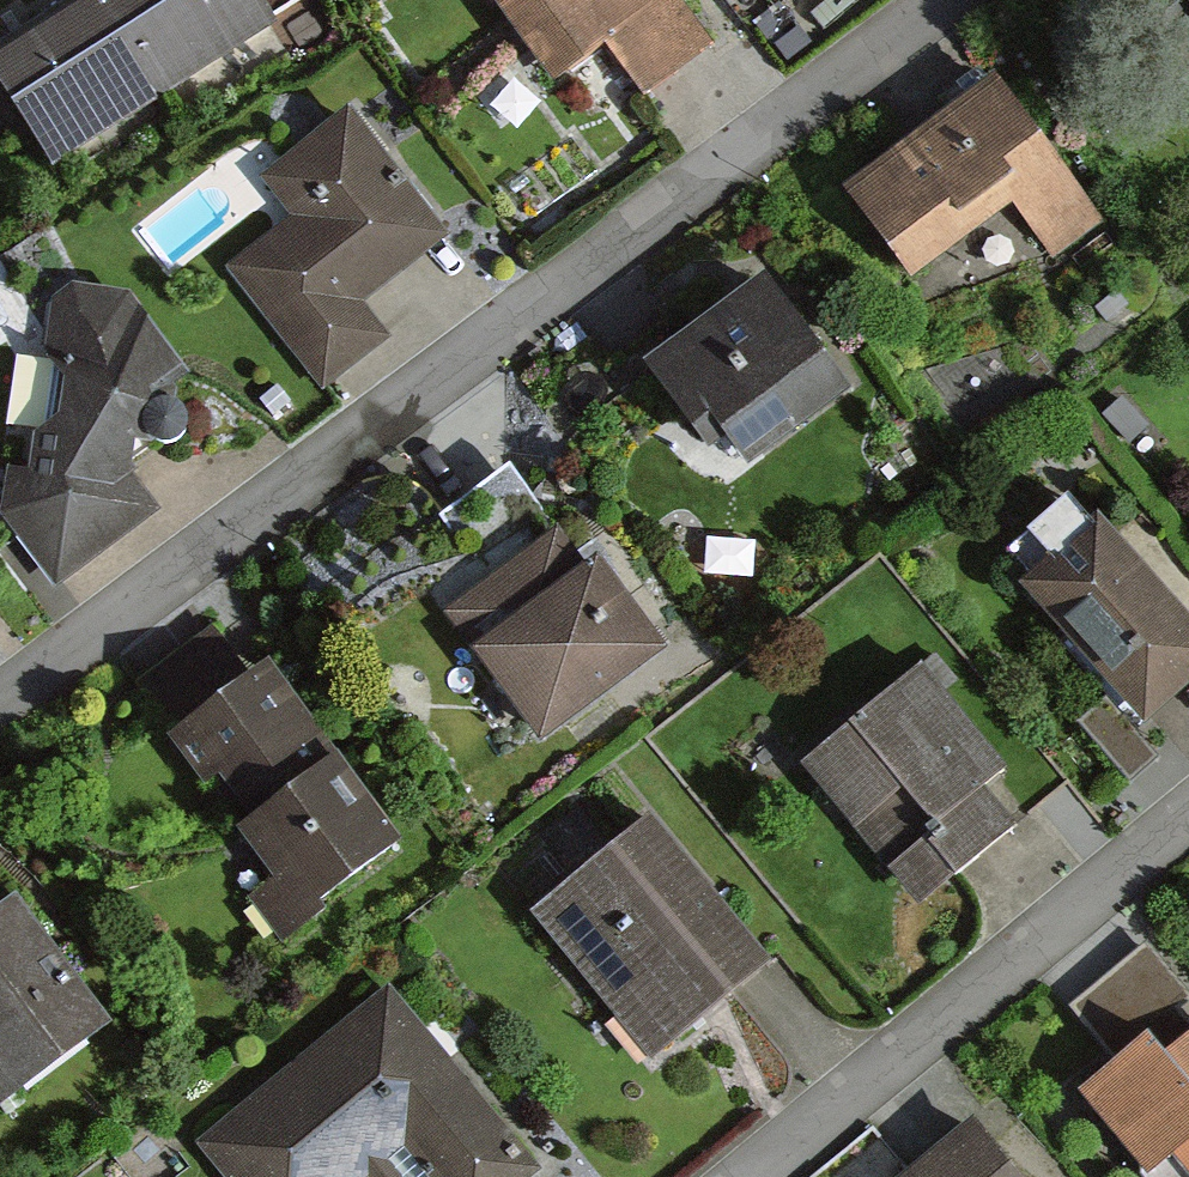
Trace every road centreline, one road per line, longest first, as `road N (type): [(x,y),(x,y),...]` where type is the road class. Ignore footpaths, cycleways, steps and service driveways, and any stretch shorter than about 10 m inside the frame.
road 1 (residential): [(936,0),(0,703)]
road 2 (residential): [(1188,830),(763,1176)]

